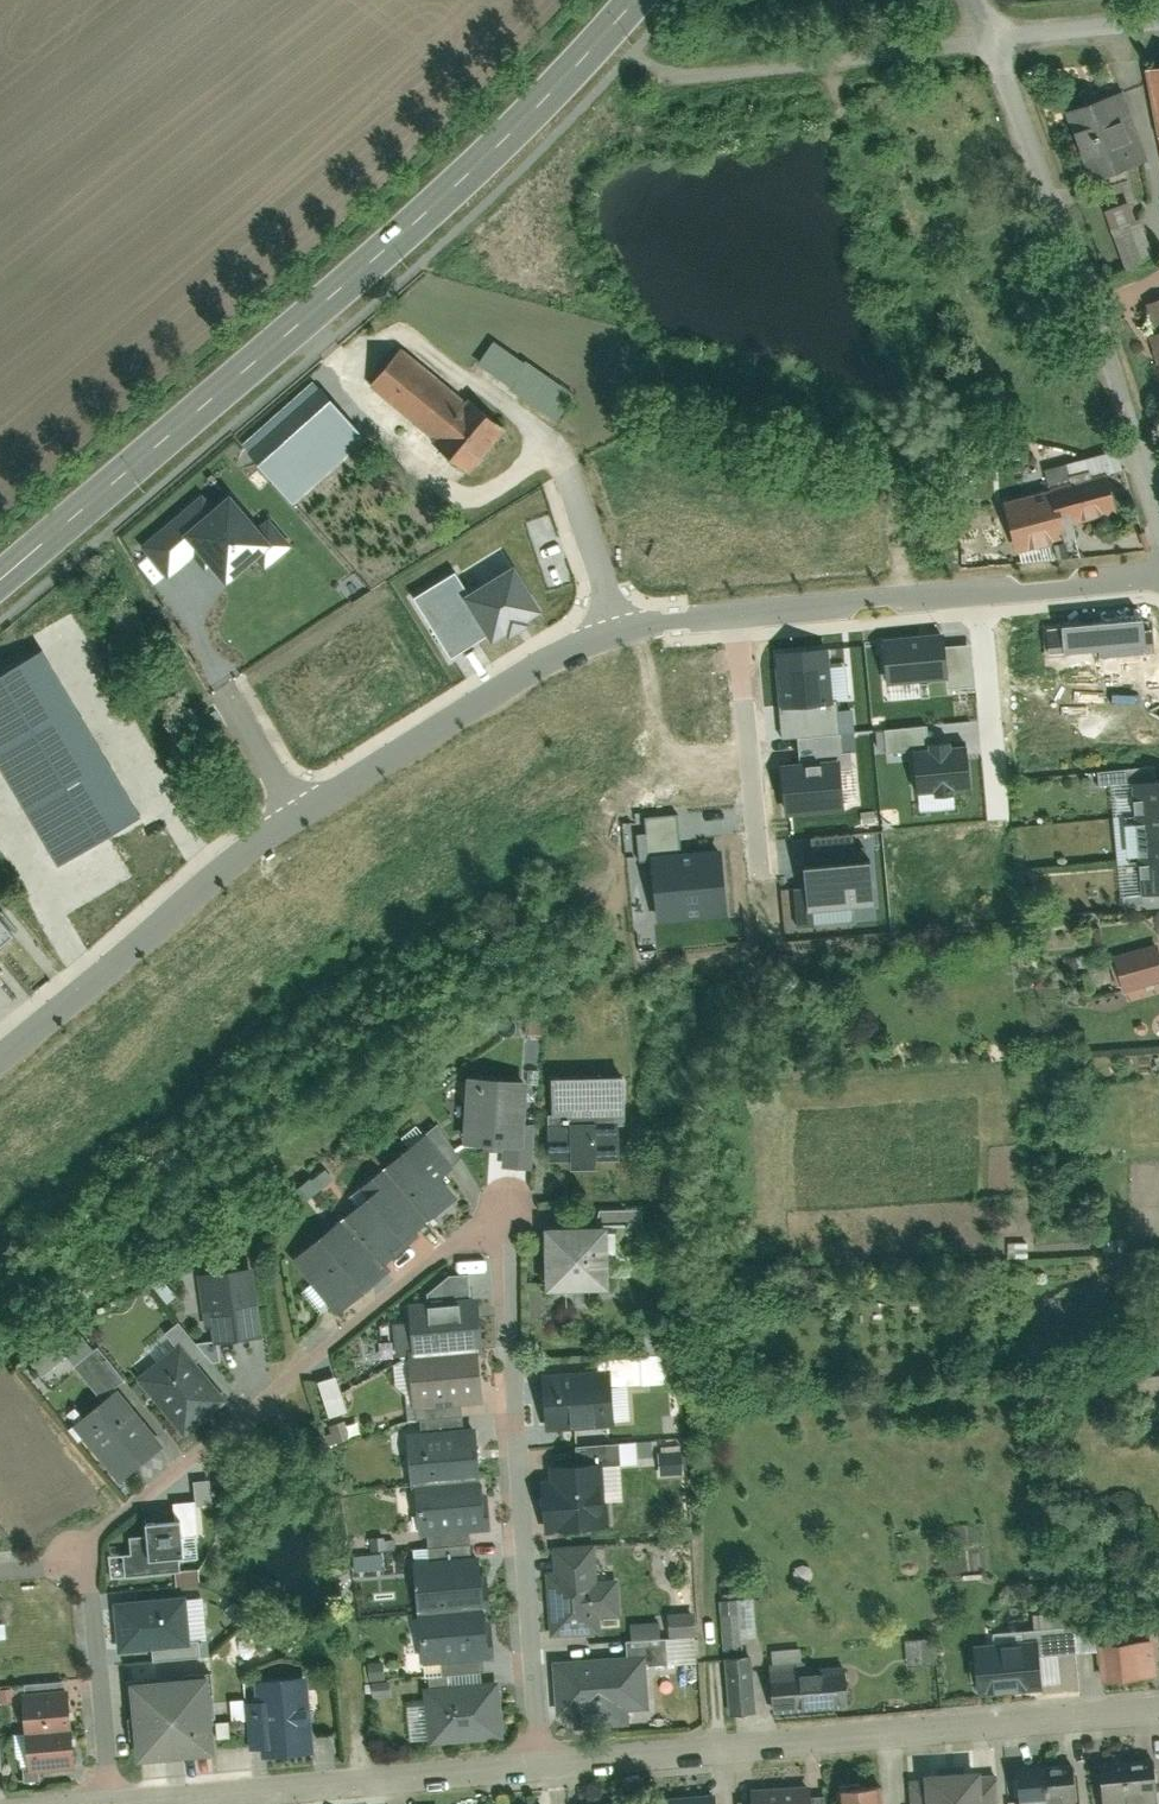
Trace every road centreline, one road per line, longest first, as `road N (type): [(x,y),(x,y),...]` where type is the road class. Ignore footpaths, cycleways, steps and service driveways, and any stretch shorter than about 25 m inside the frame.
road 1 (residential): [(86,1556),(506,1204),(514,1207),(512,1419),(539,1767)]
road 2 (residential): [(736,615),(608,636),(491,695),(255,844),(0,1059)]
road 3 (tertiary): [(636,0),(406,234),(0,582)]
road 4 (residential): [(539,1767),(1158,1711)]
road 5 (residential): [(994,46),(1150,481)]
road 6 (residential): [(130,1803),(539,1767)]
road 7 (residential): [(994,46),(677,77)]
road 8 (residential): [(736,615),(761,871)]
road 9 (residential): [(110,1803),(86,1556)]
road 10 (residential): [(977,594),(736,615)]
road 11 (residential): [(977,594),(1003,805)]
road 12 (residential): [(1158,578),(977,594)]
road 13 (residential): [(1158,29),(994,46)]

